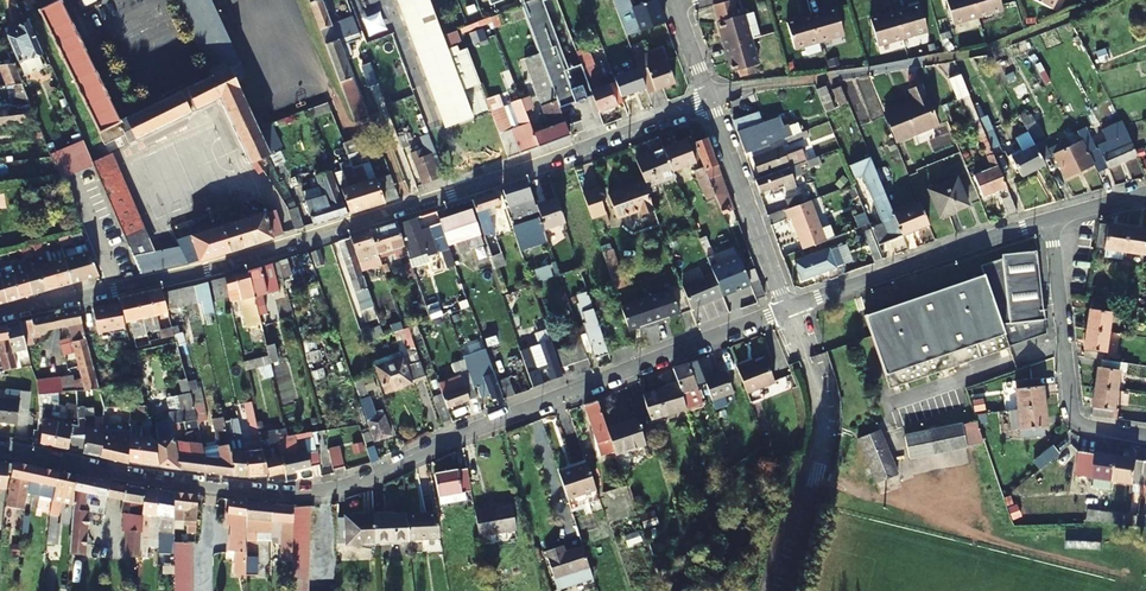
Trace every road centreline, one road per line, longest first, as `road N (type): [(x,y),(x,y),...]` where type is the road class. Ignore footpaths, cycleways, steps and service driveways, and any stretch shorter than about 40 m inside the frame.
road 1 (unclassified): [(0,449),(221,488),(311,495),(348,489),(785,311)]
road 2 (residential): [(710,101),(291,248),(0,314)]
road 3 (unclassified): [(785,311),(1048,221)]
road 4 (residential): [(1048,221),(1071,408),(1091,427),(1145,435)]
road 5 (unclassified): [(710,101),(785,311)]

